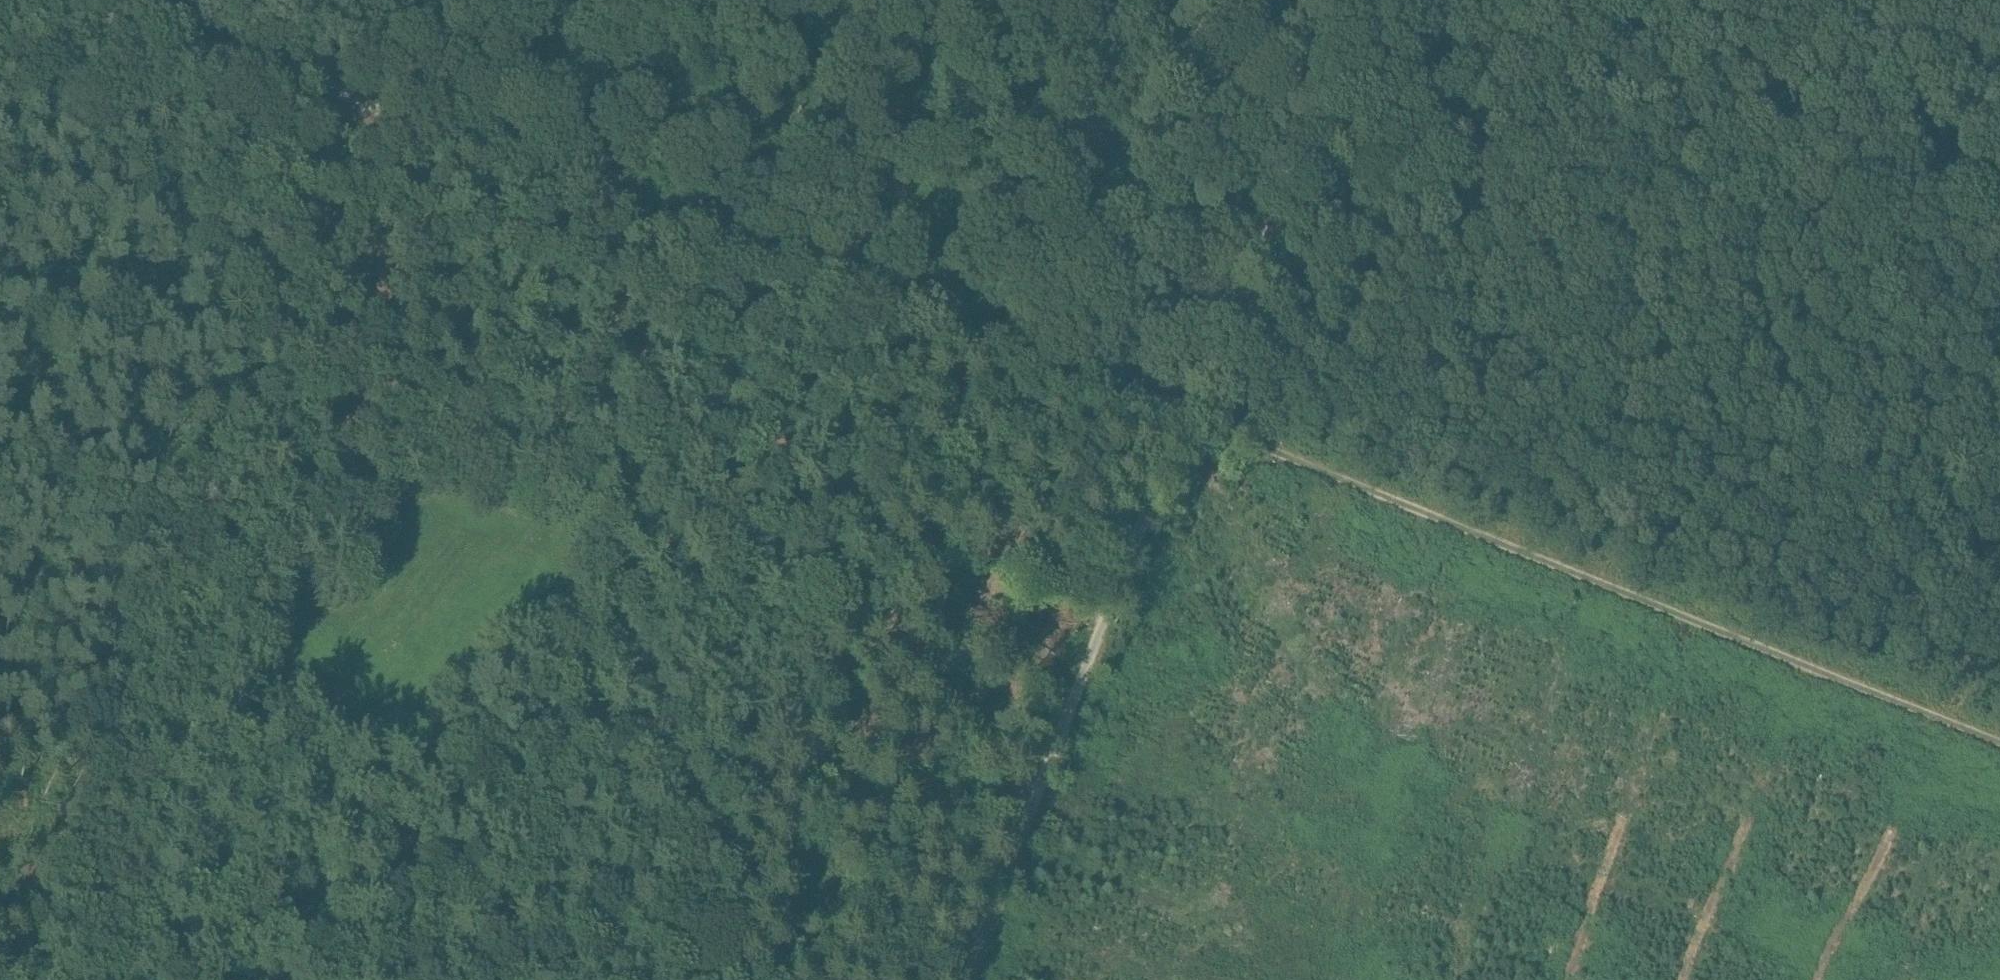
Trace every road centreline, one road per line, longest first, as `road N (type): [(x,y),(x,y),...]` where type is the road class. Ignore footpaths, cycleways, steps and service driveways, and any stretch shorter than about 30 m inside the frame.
road 1 (track): [(1204,410),(133,0)]
road 2 (track): [(1999,738),(1204,410)]
road 3 (track): [(1204,410),(977,979)]
road 4 (track): [(1363,0),(1204,410)]

